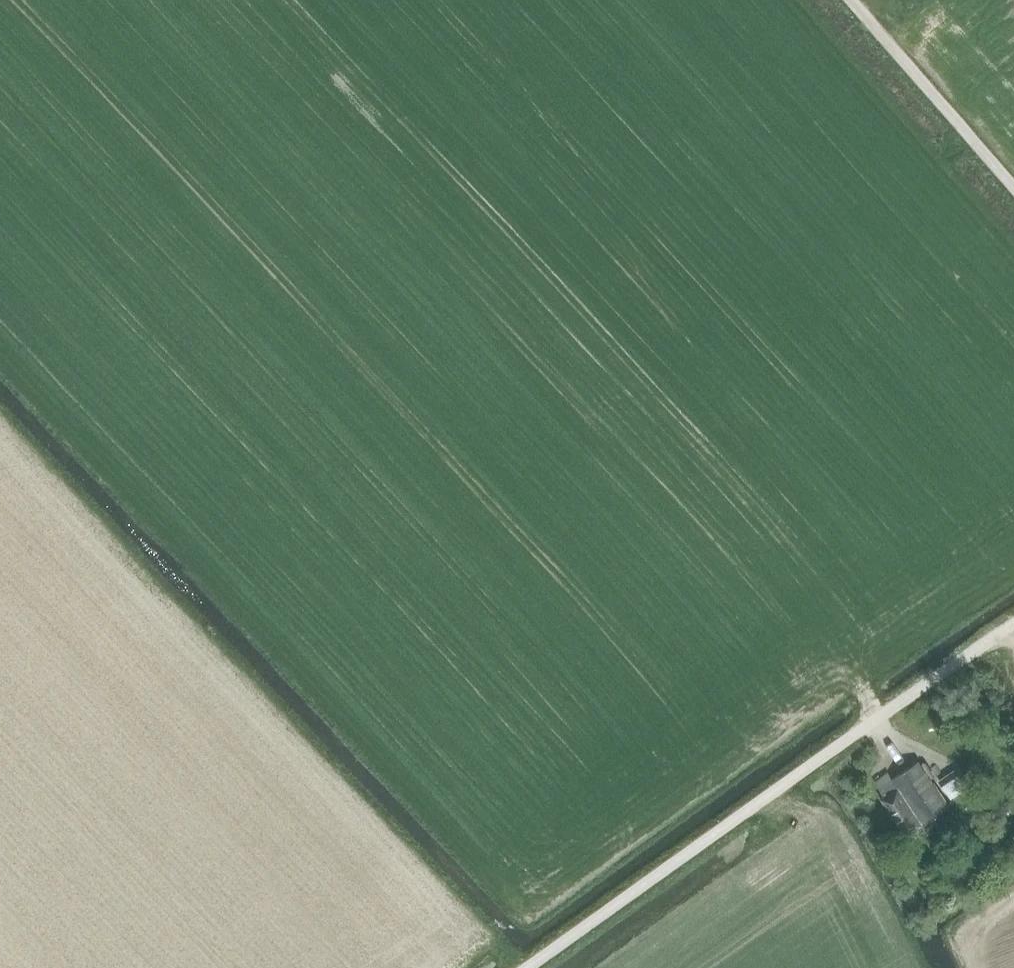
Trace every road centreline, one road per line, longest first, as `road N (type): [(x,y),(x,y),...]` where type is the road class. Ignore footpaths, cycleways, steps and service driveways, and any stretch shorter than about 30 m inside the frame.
road 1 (unclassified): [(525,967),(1013,623)]

